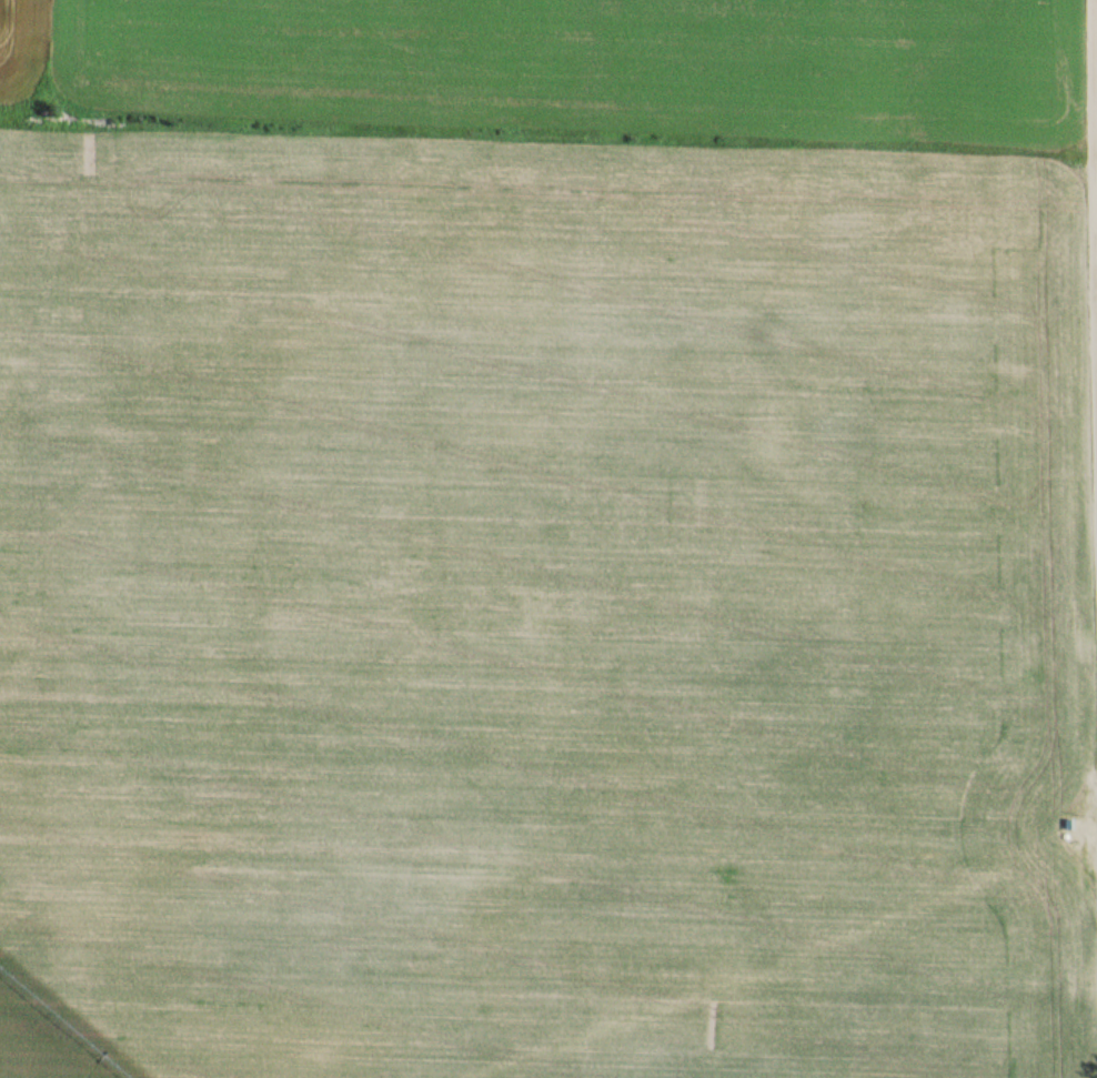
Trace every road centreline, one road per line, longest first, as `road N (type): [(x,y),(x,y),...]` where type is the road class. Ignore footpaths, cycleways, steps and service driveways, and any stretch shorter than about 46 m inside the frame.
road 1 (residential): [(1096,355),(1091,0)]

